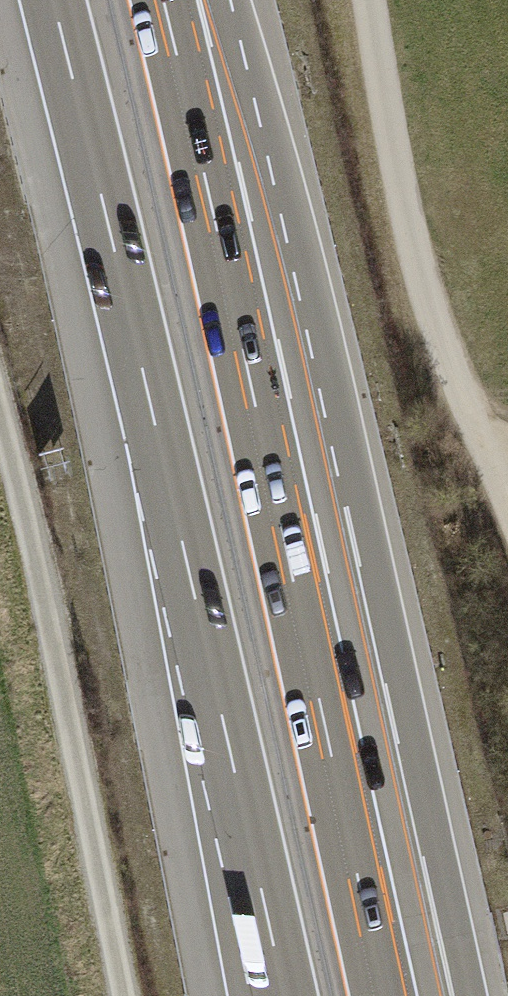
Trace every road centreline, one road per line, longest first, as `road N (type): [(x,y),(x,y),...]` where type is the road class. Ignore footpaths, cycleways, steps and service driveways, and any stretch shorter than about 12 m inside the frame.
road 1 (motorway): [(51,0),(149,387),(283,995)]
road 2 (motorway): [(339,783),(164,0)]
road 3 (track): [(0,429),(123,995)]
road 4 (track): [(507,493),(414,257),(368,0)]
road 5 (motorway): [(468,995),(445,893),(339,783)]
road 6 (motorway): [(385,995),(339,783)]

